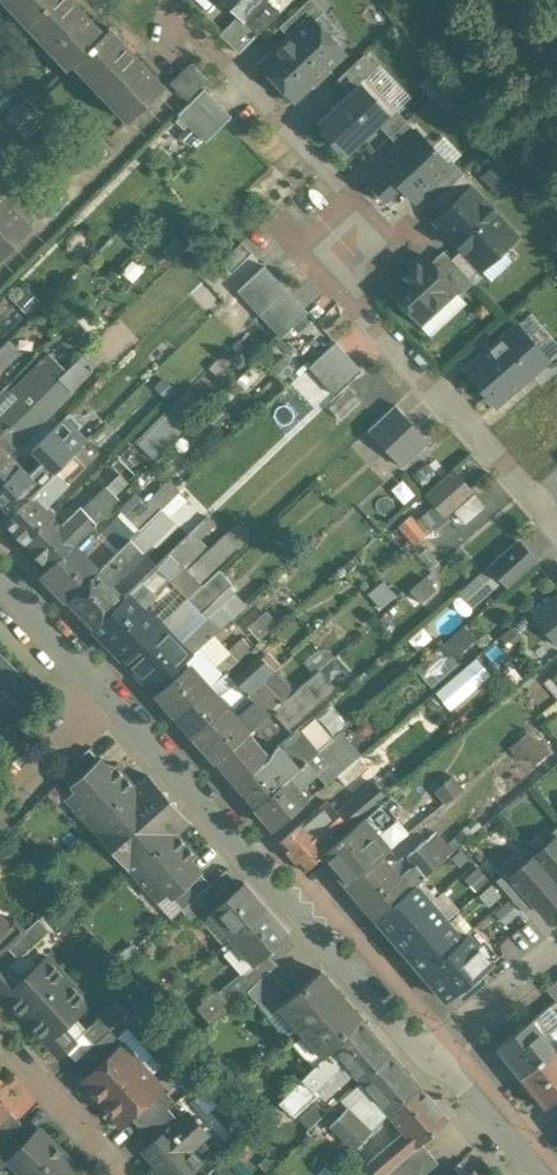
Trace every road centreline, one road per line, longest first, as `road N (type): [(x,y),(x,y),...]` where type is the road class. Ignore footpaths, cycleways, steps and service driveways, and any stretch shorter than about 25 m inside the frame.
road 1 (residential): [(556,530),(356,307),(325,166),(227,60)]
road 2 (residential): [(430,1053),(110,698)]
road 3 (residential): [(0,1034),(99,1150),(106,1174)]
road 4 (residential): [(430,1053),(556,950)]
road 5 (residential): [(538,1174),(430,1053)]
road 6 (residential): [(110,698),(0,584)]
road 7 (residential): [(110,698),(0,804)]

